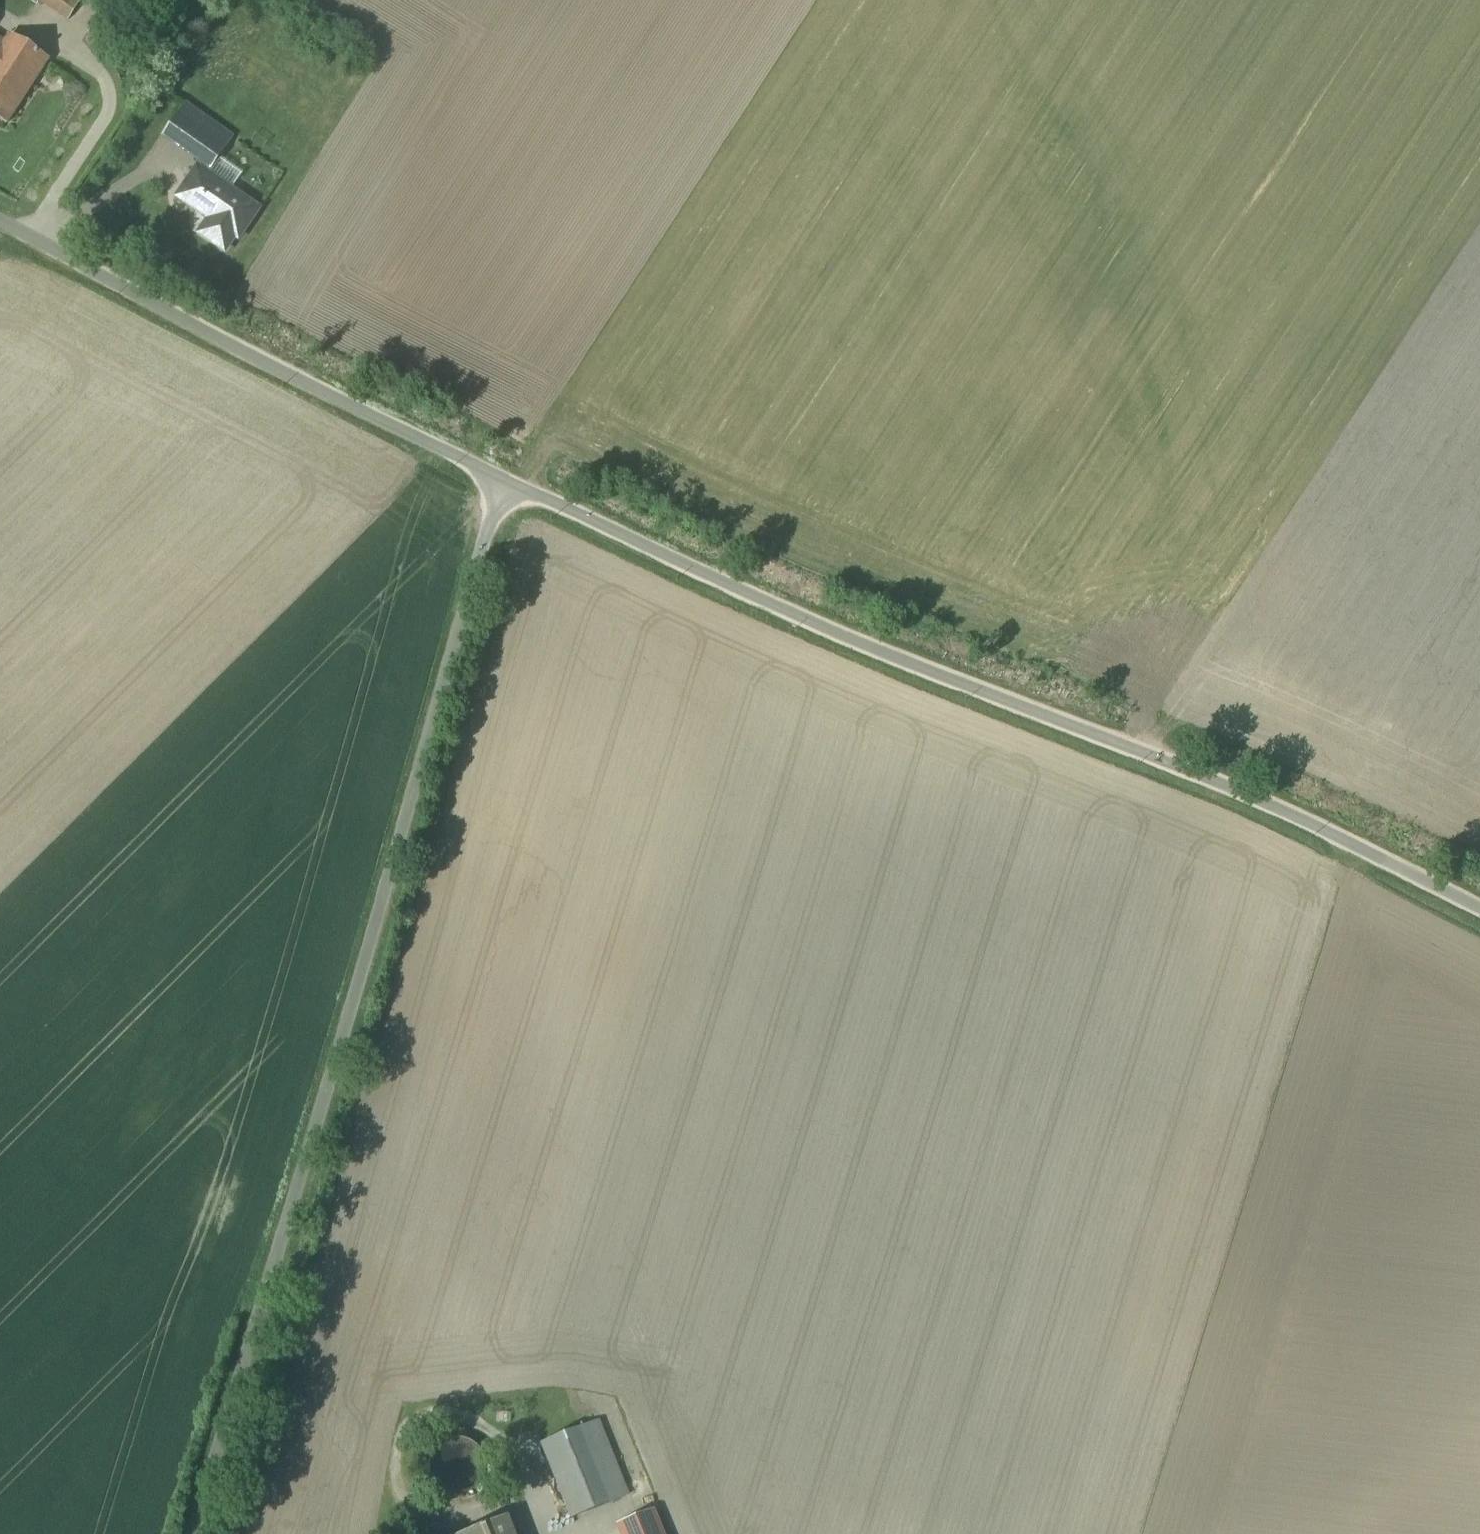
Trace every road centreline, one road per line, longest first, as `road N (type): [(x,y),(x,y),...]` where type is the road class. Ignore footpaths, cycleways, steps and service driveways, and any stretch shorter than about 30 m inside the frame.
road 1 (unclassified): [(502,484),(190,1533)]
road 2 (unclassified): [(1479,911),(1252,796),(502,484)]
road 3 (unclassified): [(502,484),(0,225)]

